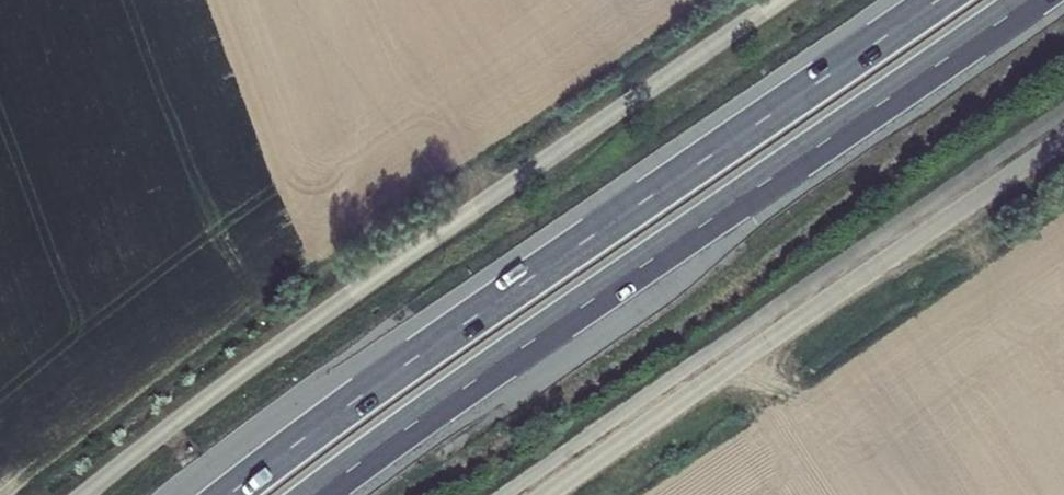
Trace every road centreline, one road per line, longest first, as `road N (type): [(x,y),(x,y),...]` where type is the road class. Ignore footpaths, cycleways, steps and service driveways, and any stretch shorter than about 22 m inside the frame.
road 1 (trunk): [(319,494),(1033,0)]
road 2 (trunk): [(941,0),(230,494)]

